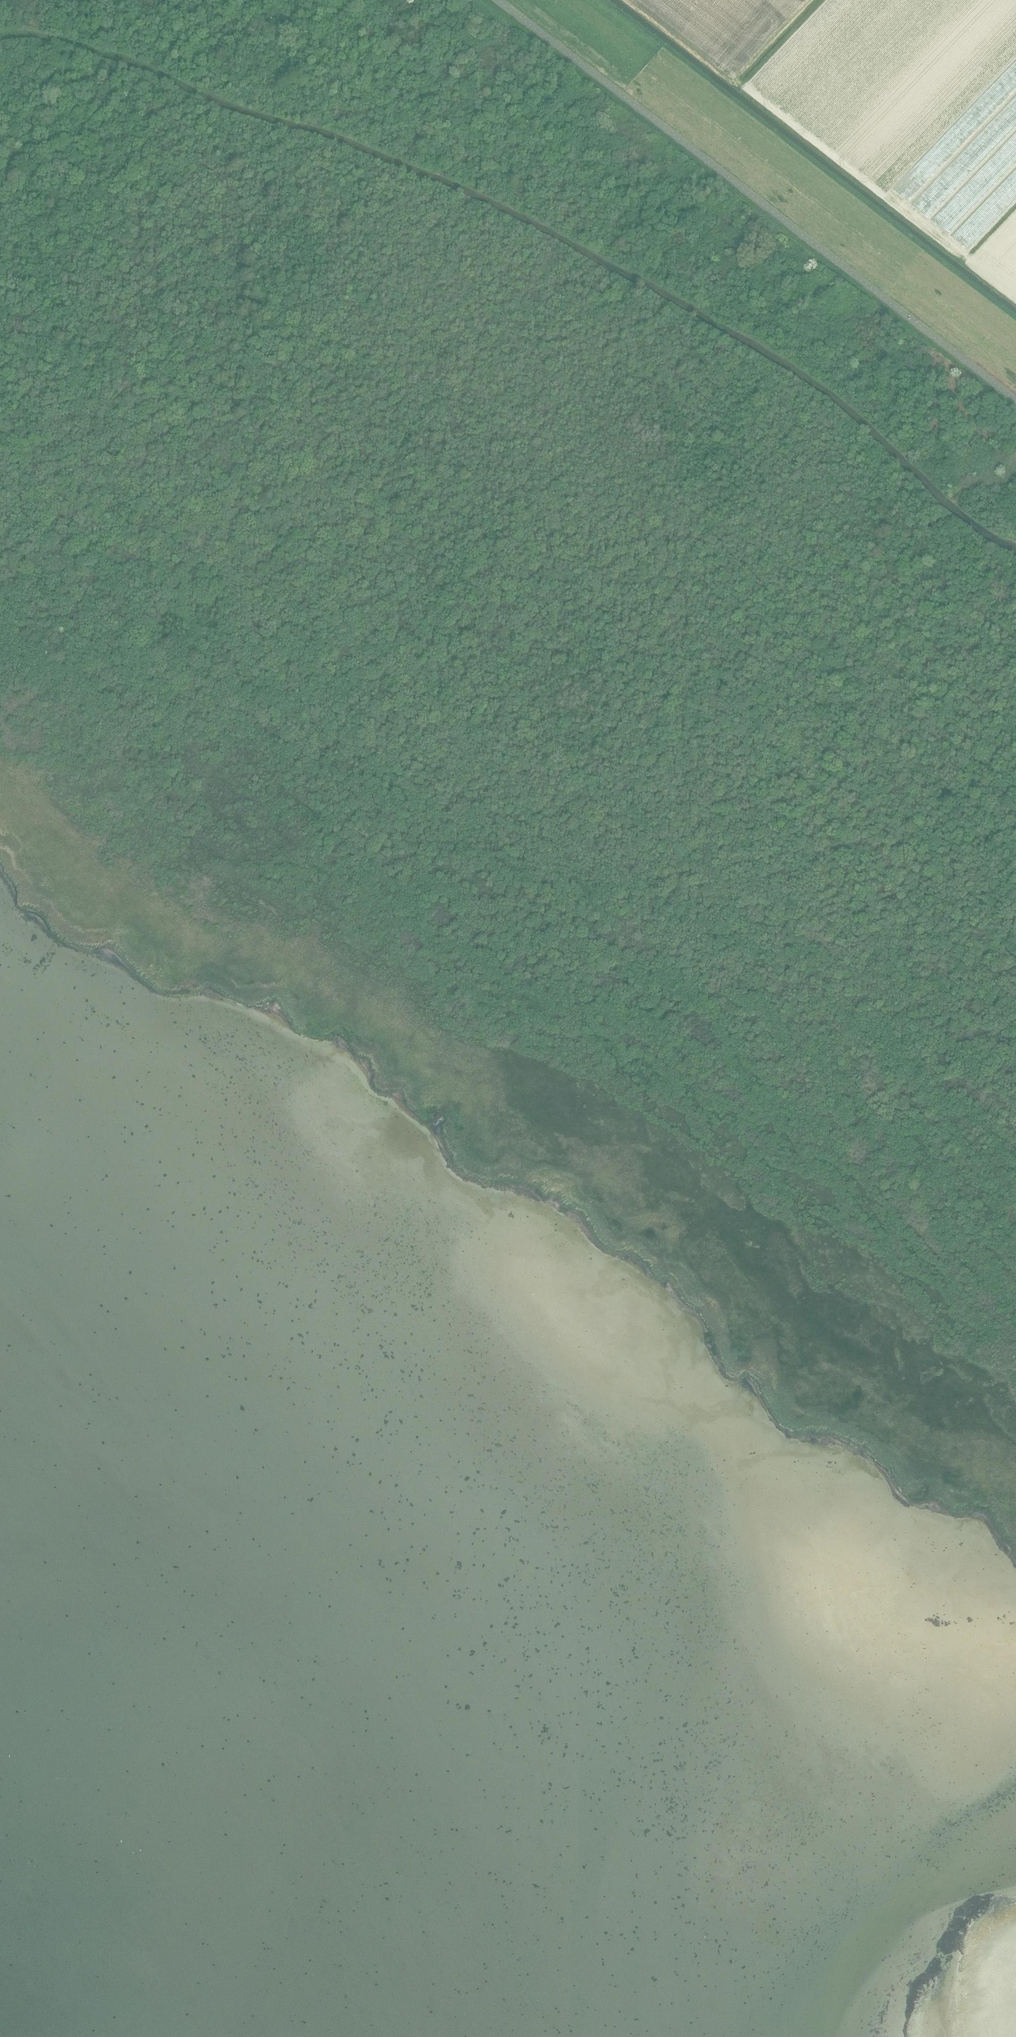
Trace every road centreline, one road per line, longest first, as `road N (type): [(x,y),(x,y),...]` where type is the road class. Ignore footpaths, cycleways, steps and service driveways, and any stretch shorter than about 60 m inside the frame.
road 1 (track): [(1015,553),(940,497),(833,396),(596,258),(340,139),(251,114),(125,59),(31,34),(0,35)]

